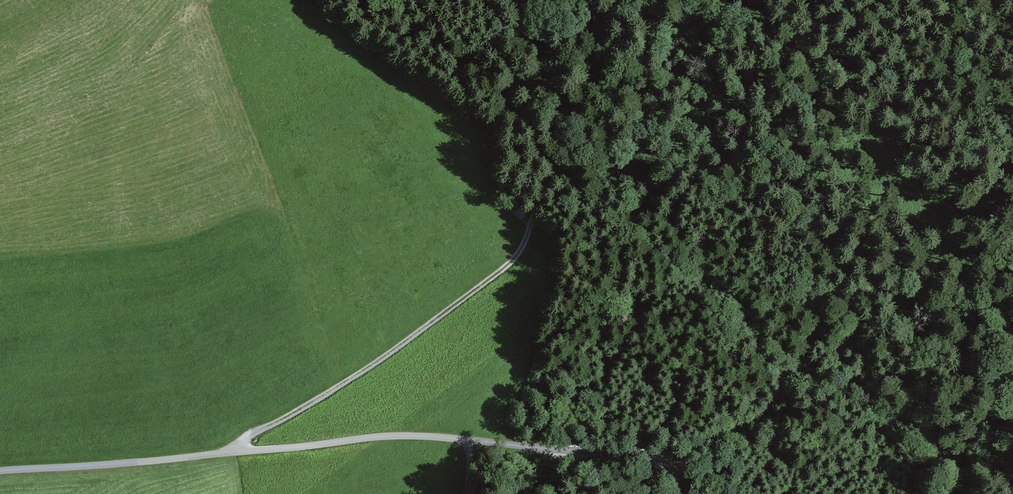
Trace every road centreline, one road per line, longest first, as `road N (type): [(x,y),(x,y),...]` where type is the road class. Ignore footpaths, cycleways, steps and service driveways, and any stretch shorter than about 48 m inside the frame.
road 1 (track): [(681,493),(675,467),(650,456),(418,437),(0,473)]
road 2 (track): [(738,0),(592,103),(551,161),(514,259),(423,331),(234,452)]

